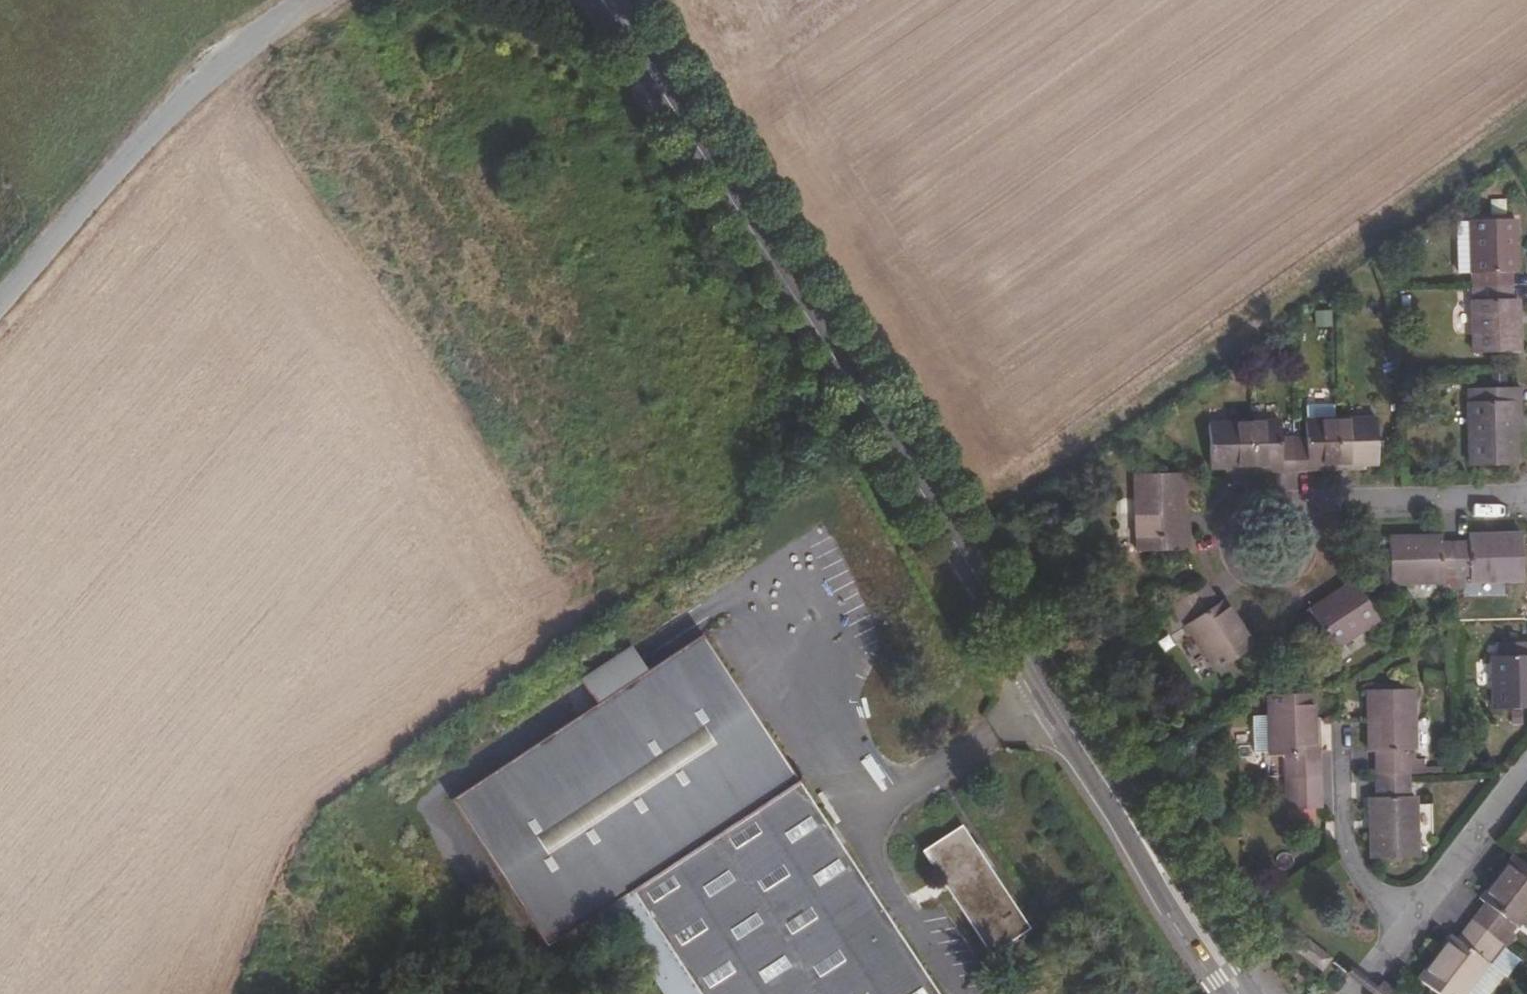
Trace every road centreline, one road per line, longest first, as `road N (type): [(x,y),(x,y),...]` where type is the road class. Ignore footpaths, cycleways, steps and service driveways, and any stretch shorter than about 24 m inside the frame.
road 1 (primary): [(1241,993),(603,0)]
road 2 (unclassified): [(321,0),(196,93),(0,307)]
road 3 (residential): [(1526,492),(1298,496),(1262,536)]
road 4 (residential): [(1526,770),(1358,993)]

